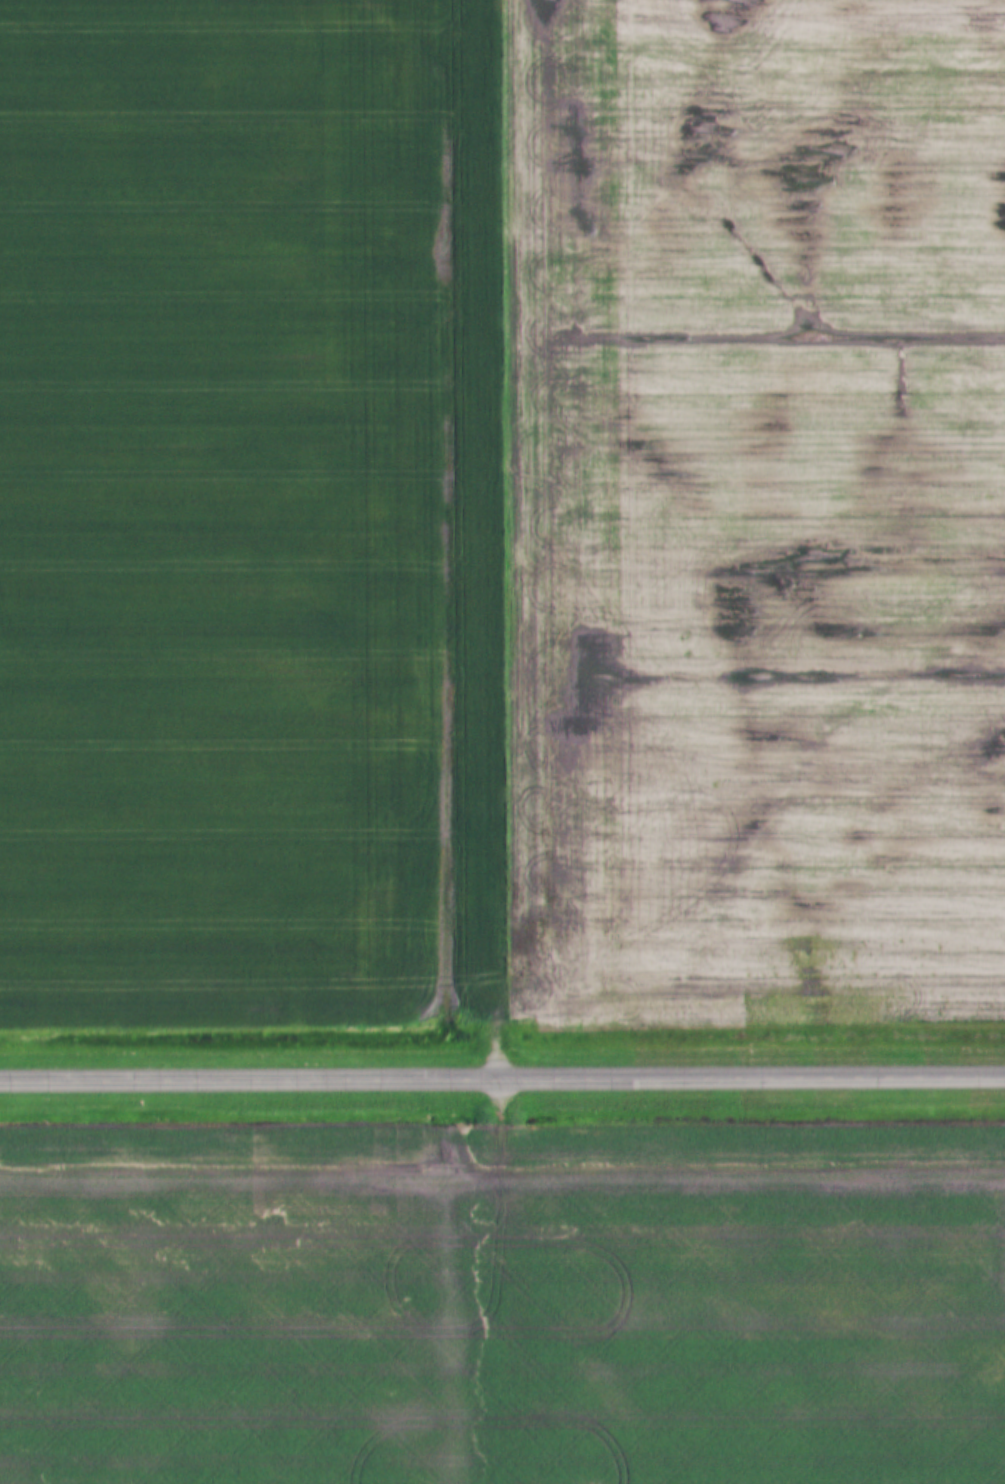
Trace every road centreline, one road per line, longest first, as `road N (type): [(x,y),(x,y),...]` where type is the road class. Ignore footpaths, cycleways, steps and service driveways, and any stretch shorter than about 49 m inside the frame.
road 1 (tertiary): [(1004,1084),(0,1087)]

